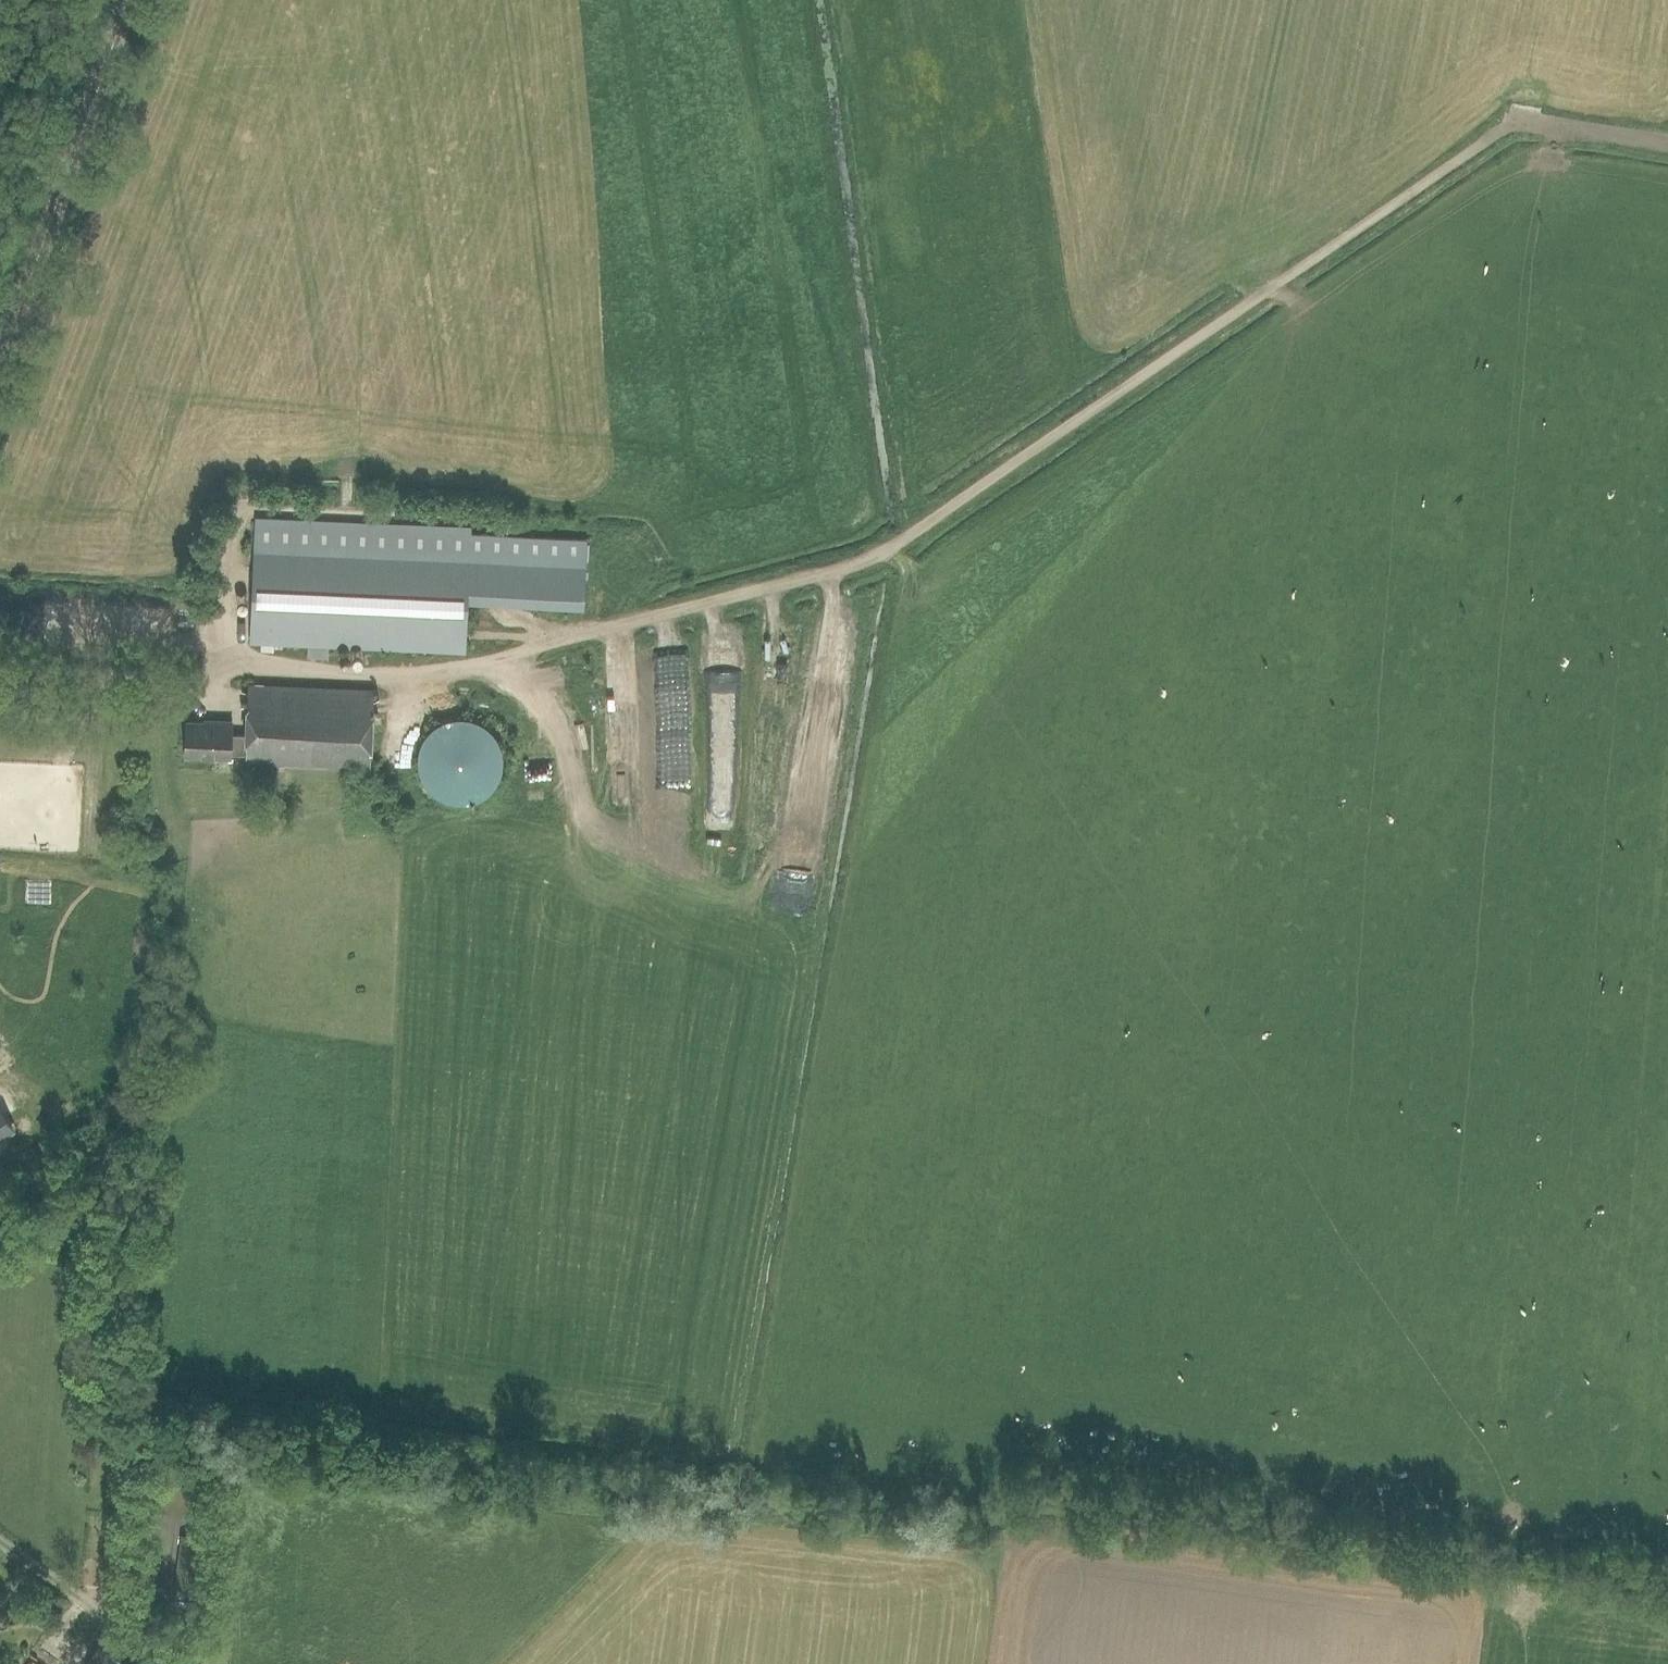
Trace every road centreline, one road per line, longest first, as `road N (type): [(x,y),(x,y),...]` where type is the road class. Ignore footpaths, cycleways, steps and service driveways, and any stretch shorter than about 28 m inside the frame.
road 1 (track): [(0,666),(246,664),(413,674),(507,659),(846,563),(974,486),(1506,124),(1528,119),(1667,140)]
road 2 (unclassified): [(0,359),(125,0)]

